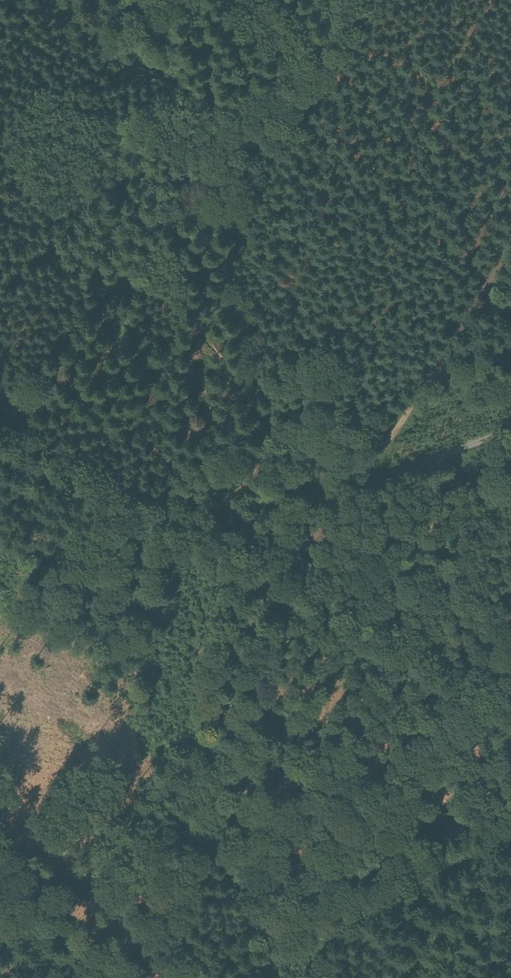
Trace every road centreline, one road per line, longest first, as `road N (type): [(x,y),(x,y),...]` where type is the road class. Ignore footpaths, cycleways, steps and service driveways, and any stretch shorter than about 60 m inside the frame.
road 1 (track): [(0,459),(510,727)]
road 2 (track): [(510,837),(252,977)]
road 3 (track): [(355,489),(510,250)]
road 4 (track): [(510,431),(355,489)]
road 5 (track): [(249,590),(292,567),(355,489)]

